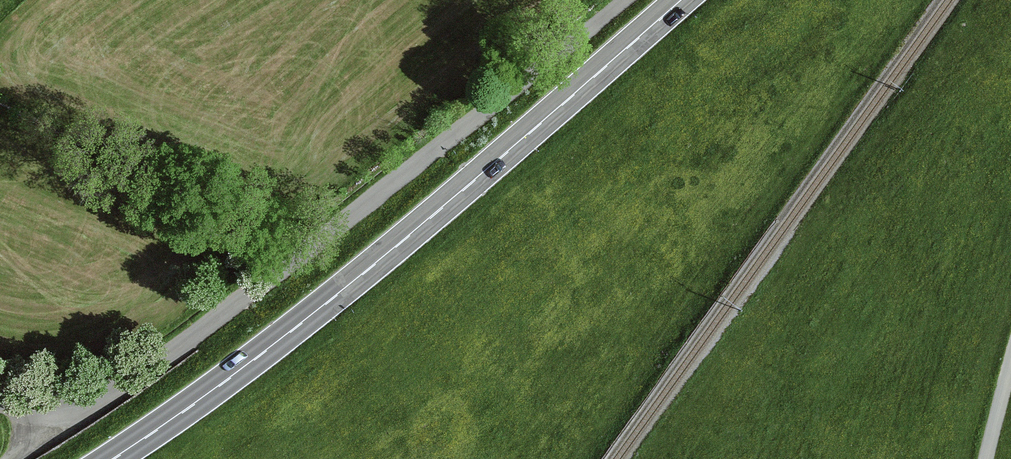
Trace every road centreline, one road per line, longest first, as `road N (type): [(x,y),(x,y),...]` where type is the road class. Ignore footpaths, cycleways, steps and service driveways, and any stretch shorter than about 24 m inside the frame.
road 1 (primary): [(113,458),(391,251),(682,0)]
road 2 (unclassified): [(620,0),(294,263),(55,428)]

